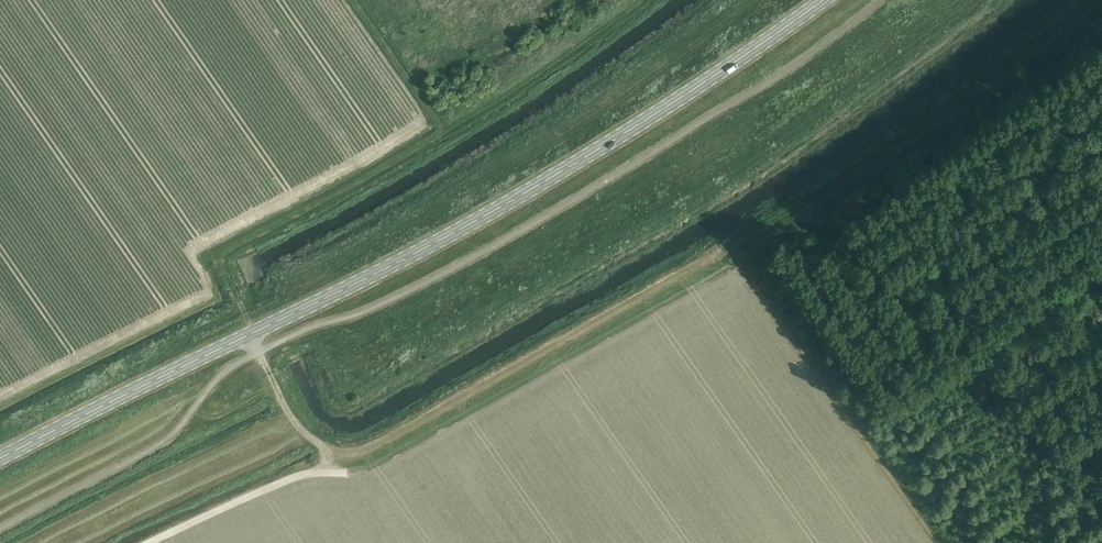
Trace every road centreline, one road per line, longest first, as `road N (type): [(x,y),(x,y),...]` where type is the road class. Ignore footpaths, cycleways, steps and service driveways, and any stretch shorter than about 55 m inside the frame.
road 1 (track): [(443,132),(221,258),(283,403),(300,431),(327,451),(368,451),(730,245),(800,344)]
road 2 (secondary): [(0,459),(453,235),(595,152),(823,0)]

